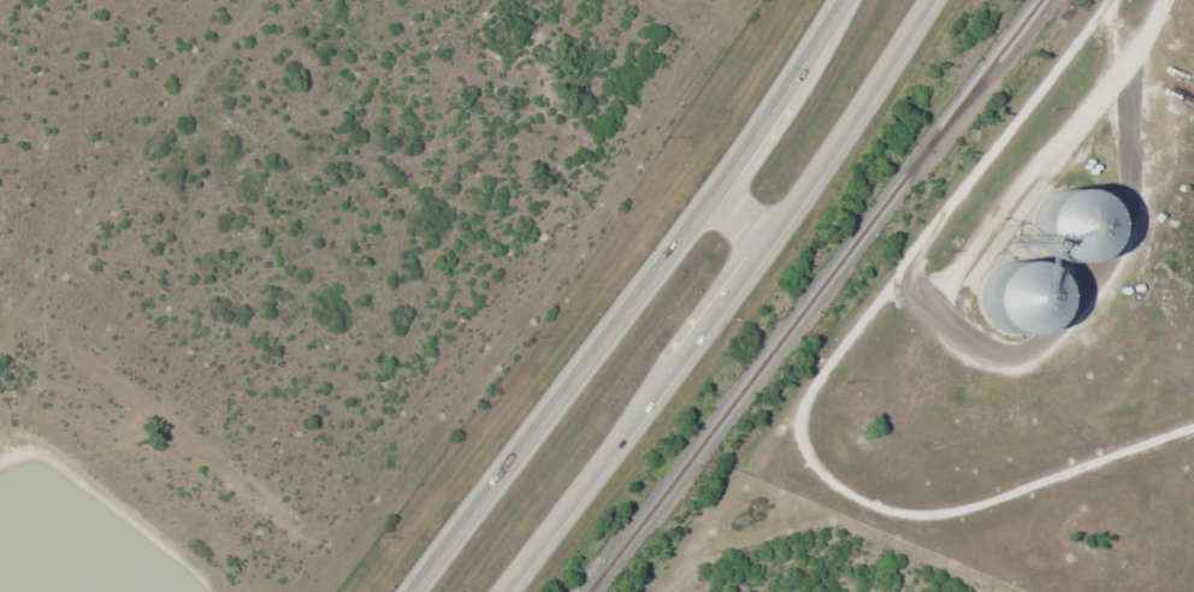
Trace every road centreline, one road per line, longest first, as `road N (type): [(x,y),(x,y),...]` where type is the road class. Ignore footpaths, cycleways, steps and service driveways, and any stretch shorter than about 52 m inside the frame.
road 1 (trunk): [(495,591),(829,152),(925,0)]
road 2 (trunk): [(839,0),(711,201),(411,591)]

